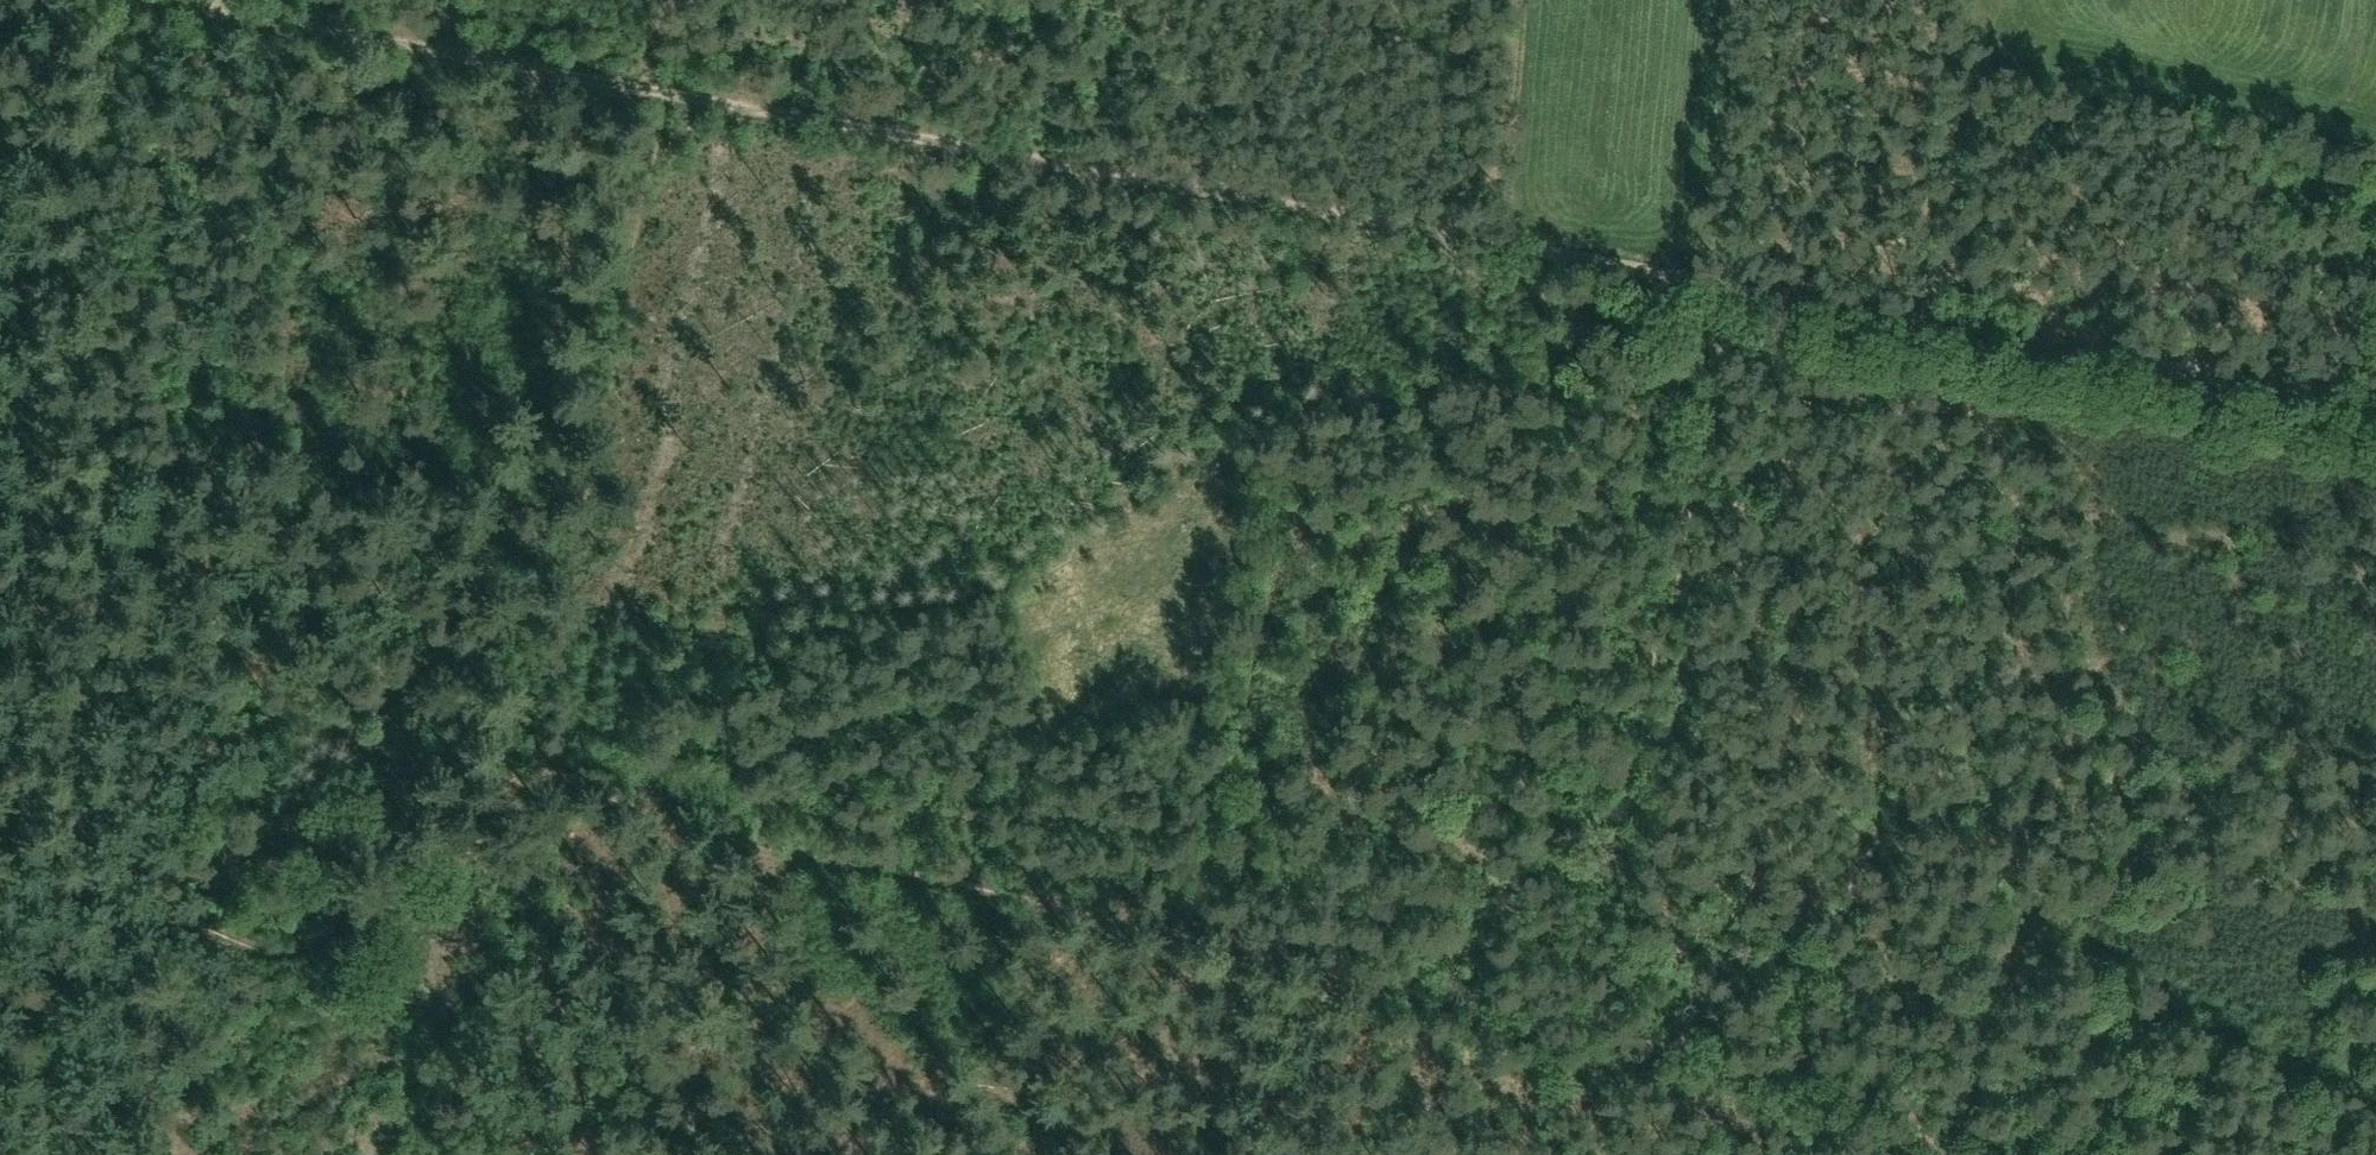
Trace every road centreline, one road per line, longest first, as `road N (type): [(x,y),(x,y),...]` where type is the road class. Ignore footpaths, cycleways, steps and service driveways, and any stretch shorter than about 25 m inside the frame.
road 1 (track): [(216,0),(1145,167),(1711,282)]
road 2 (track): [(1711,282),(2375,404)]

